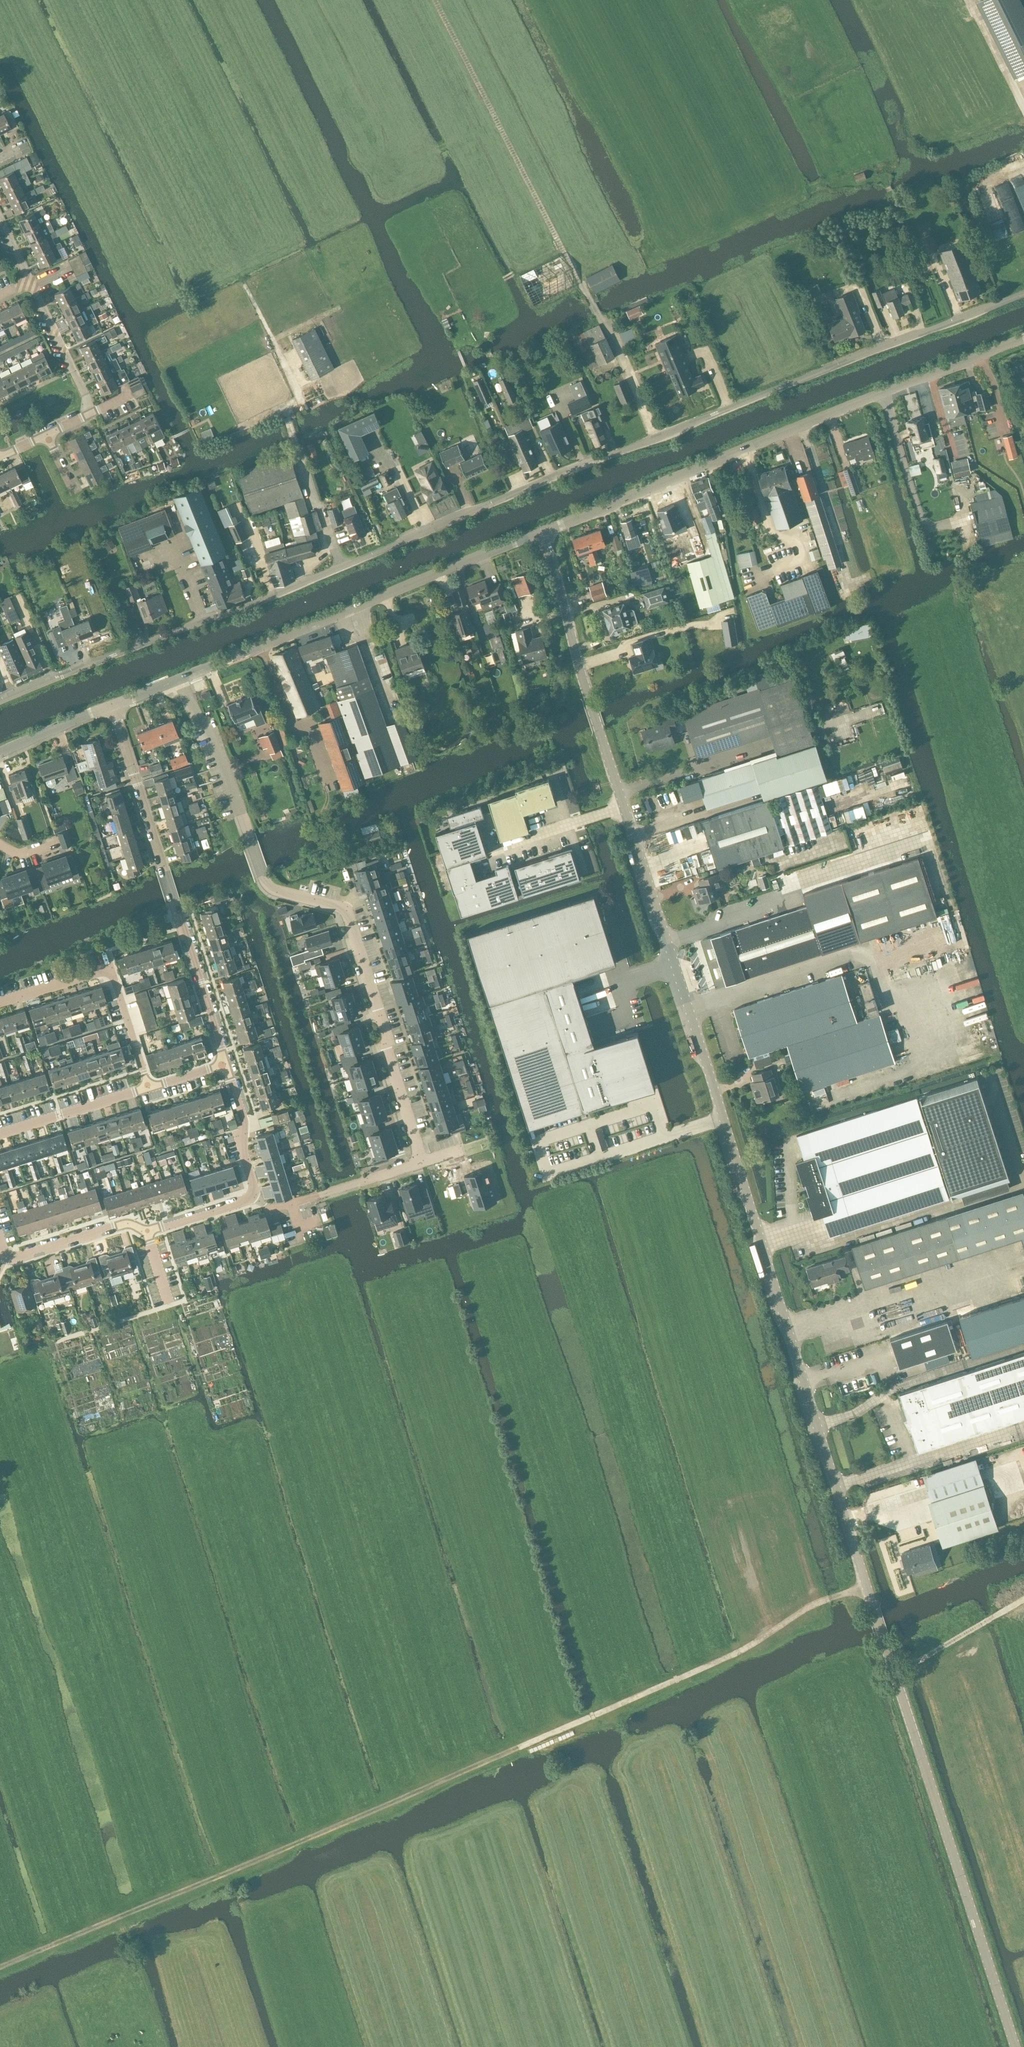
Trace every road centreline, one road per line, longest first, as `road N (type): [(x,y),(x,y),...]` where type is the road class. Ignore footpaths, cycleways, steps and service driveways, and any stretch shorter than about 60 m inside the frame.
road 1 (unclassified): [(1014,2046),(543,530)]
road 2 (unclassified): [(0,701),(1023,292)]
road 3 (residential): [(179,680),(195,717),(211,728),(262,880),(349,910),(422,1162),(276,1209),(250,1196)]
road 4 (tertiary): [(543,530),(1023,337)]
road 5 (track): [(298,451),(285,416),(300,393),(105,0)]
road 6 (track): [(656,439),(435,0)]
road 7 (tertiary): [(179,680),(543,530)]
road 8 (residential): [(225,1062),(113,705)]
road 9 (residential): [(250,1196),(147,1231),(128,1222),(7,1258)]
road 10 (residential): [(149,1086),(110,970),(0,1003)]
road 11 (residential): [(149,1086),(0,1133)]
road 12 (track): [(893,1670),(1023,1600)]
road 13 (residential): [(92,413),(33,286)]
road 14 (residential): [(250,1196),(243,1117),(225,1062)]
road 15 (track): [(1023,110),(967,0)]
road 16 (tertiary): [(0,753),(113,705)]

